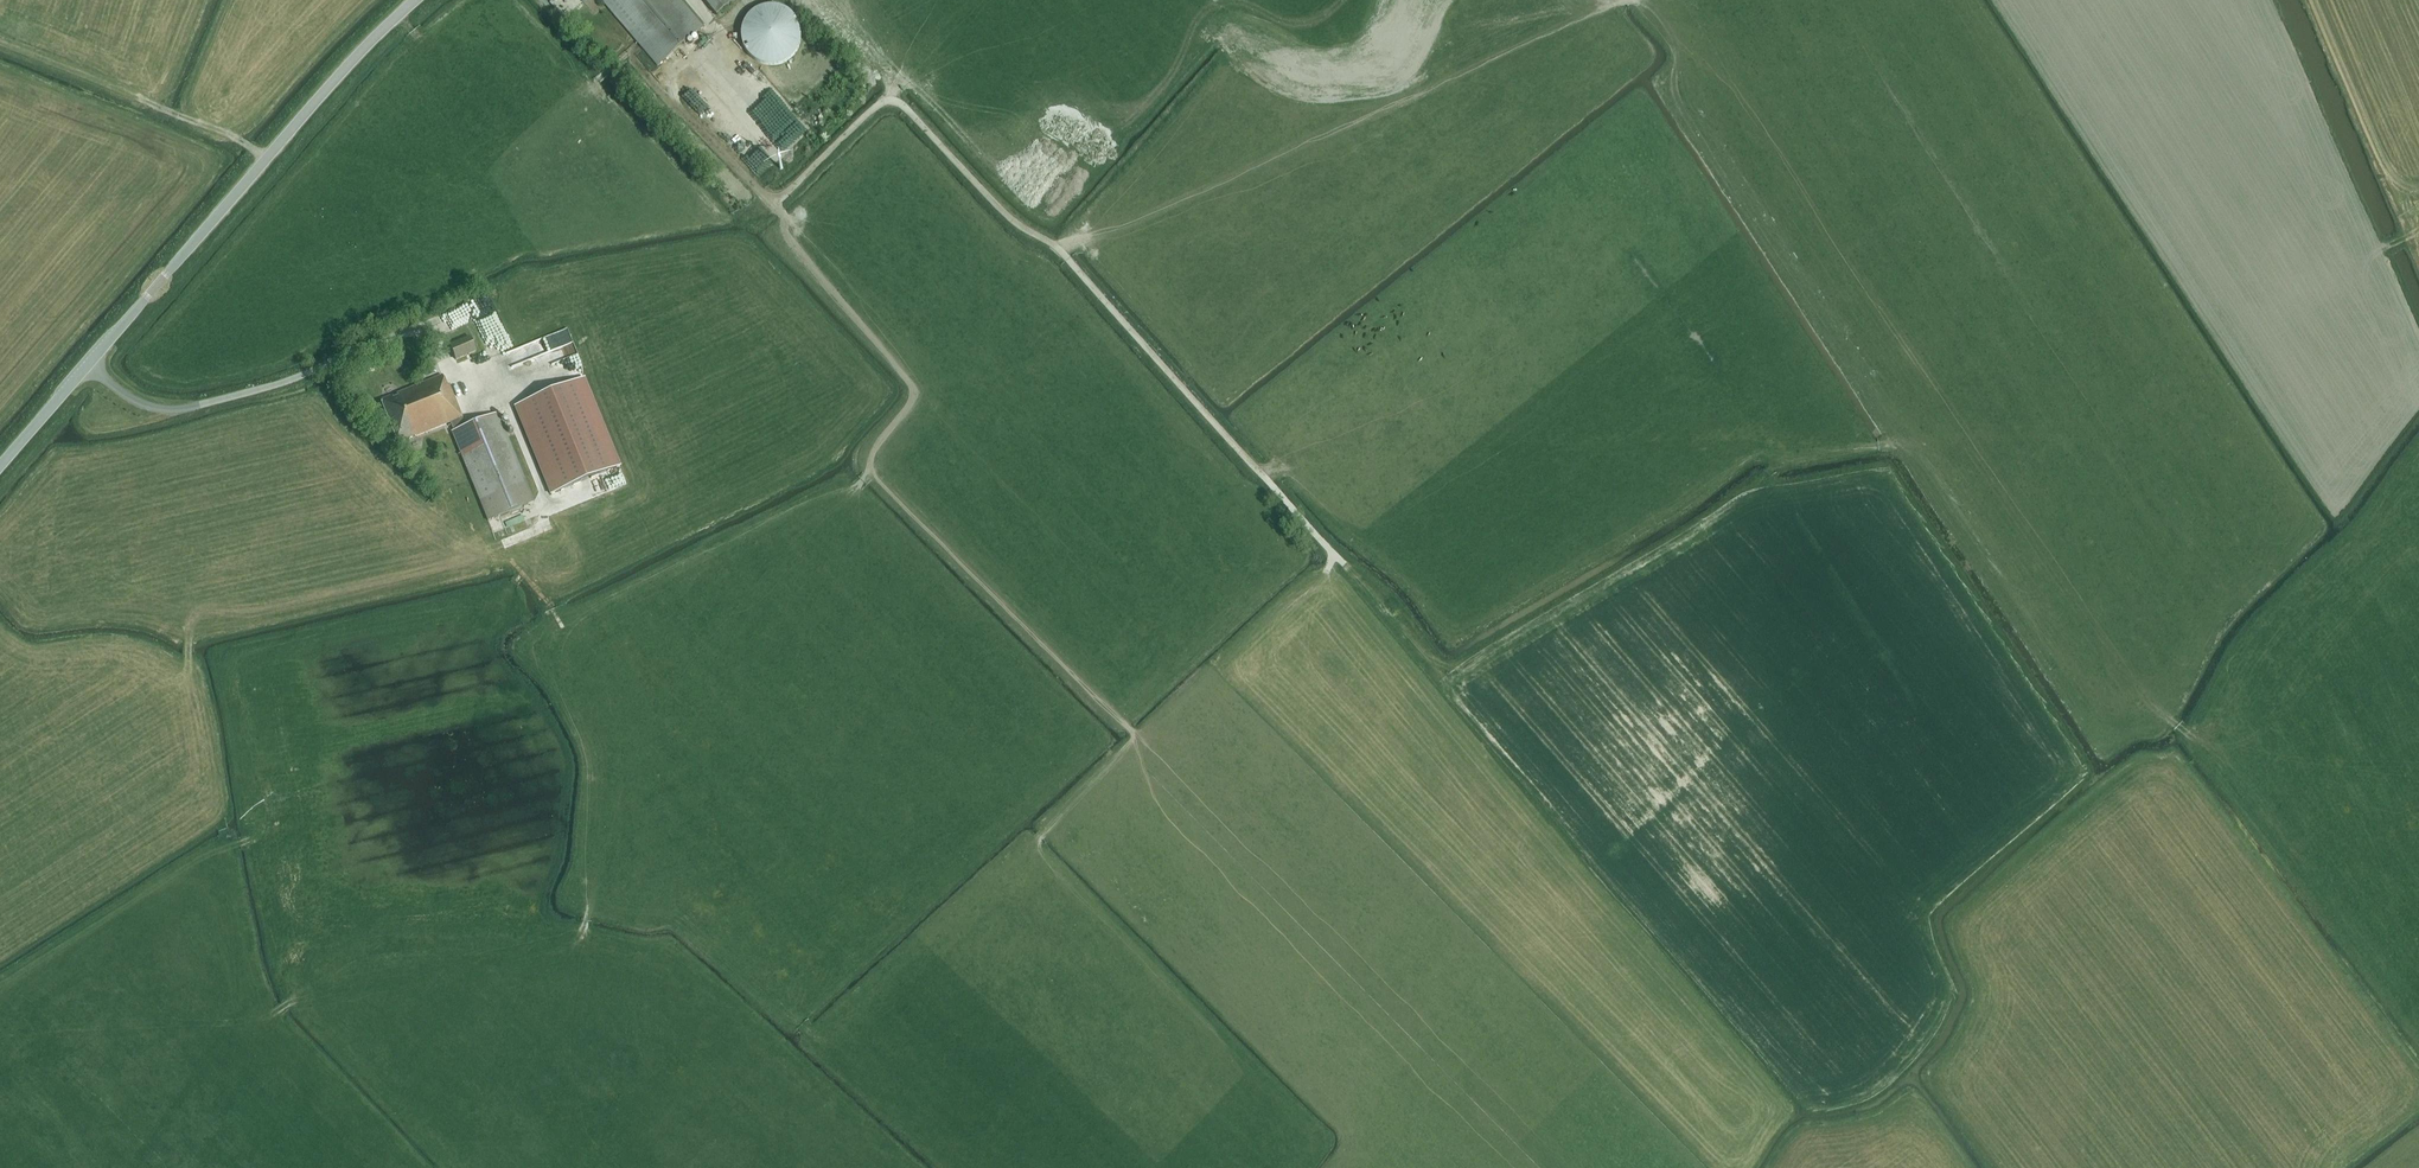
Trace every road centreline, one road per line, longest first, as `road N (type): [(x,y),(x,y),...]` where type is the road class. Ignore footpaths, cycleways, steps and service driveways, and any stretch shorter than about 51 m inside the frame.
road 1 (track): [(719,33),(673,72),(677,102),(773,204),(884,103),(905,105),(1022,229),(1063,255),(1345,565)]
road 2 (tertiary): [(0,466),(380,32),(417,0)]
road 3 (track): [(269,158),(0,41)]

